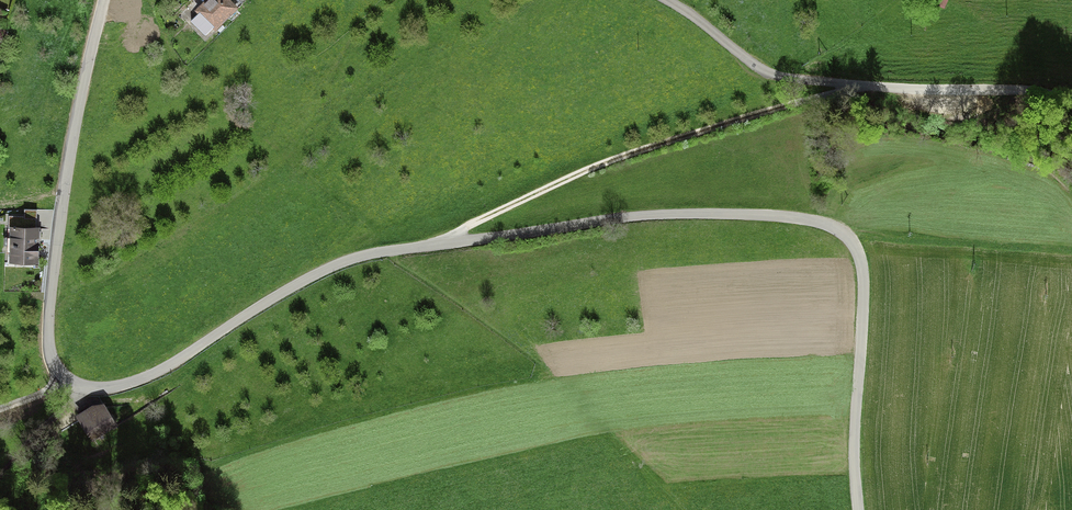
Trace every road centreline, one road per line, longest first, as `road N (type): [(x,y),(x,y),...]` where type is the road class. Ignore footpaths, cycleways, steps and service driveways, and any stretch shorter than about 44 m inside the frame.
road 1 (tertiary): [(858,509),(861,264),(847,236),(805,219),(660,214),(373,253),(315,274),(152,374),(95,388),(67,382),(49,353),(55,254),(104,0)]
road 2 (track): [(863,85),(617,159),(437,244)]
road 3 (track): [(668,0),(750,62),(788,76),(1026,90),(1071,103)]
road 4 (track): [(0,476),(85,388)]

